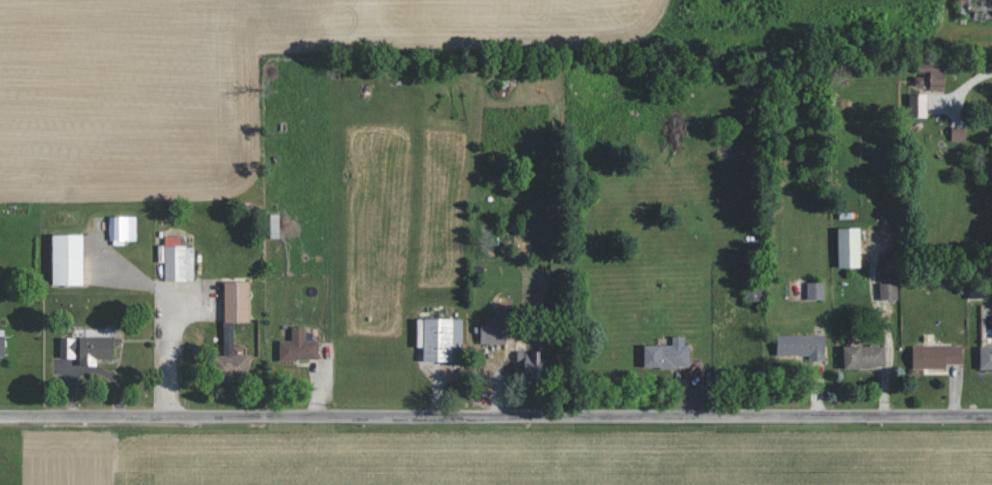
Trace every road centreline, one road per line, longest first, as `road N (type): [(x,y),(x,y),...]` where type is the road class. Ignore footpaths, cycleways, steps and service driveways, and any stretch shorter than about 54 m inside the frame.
road 1 (residential): [(0,416),(991,415)]

